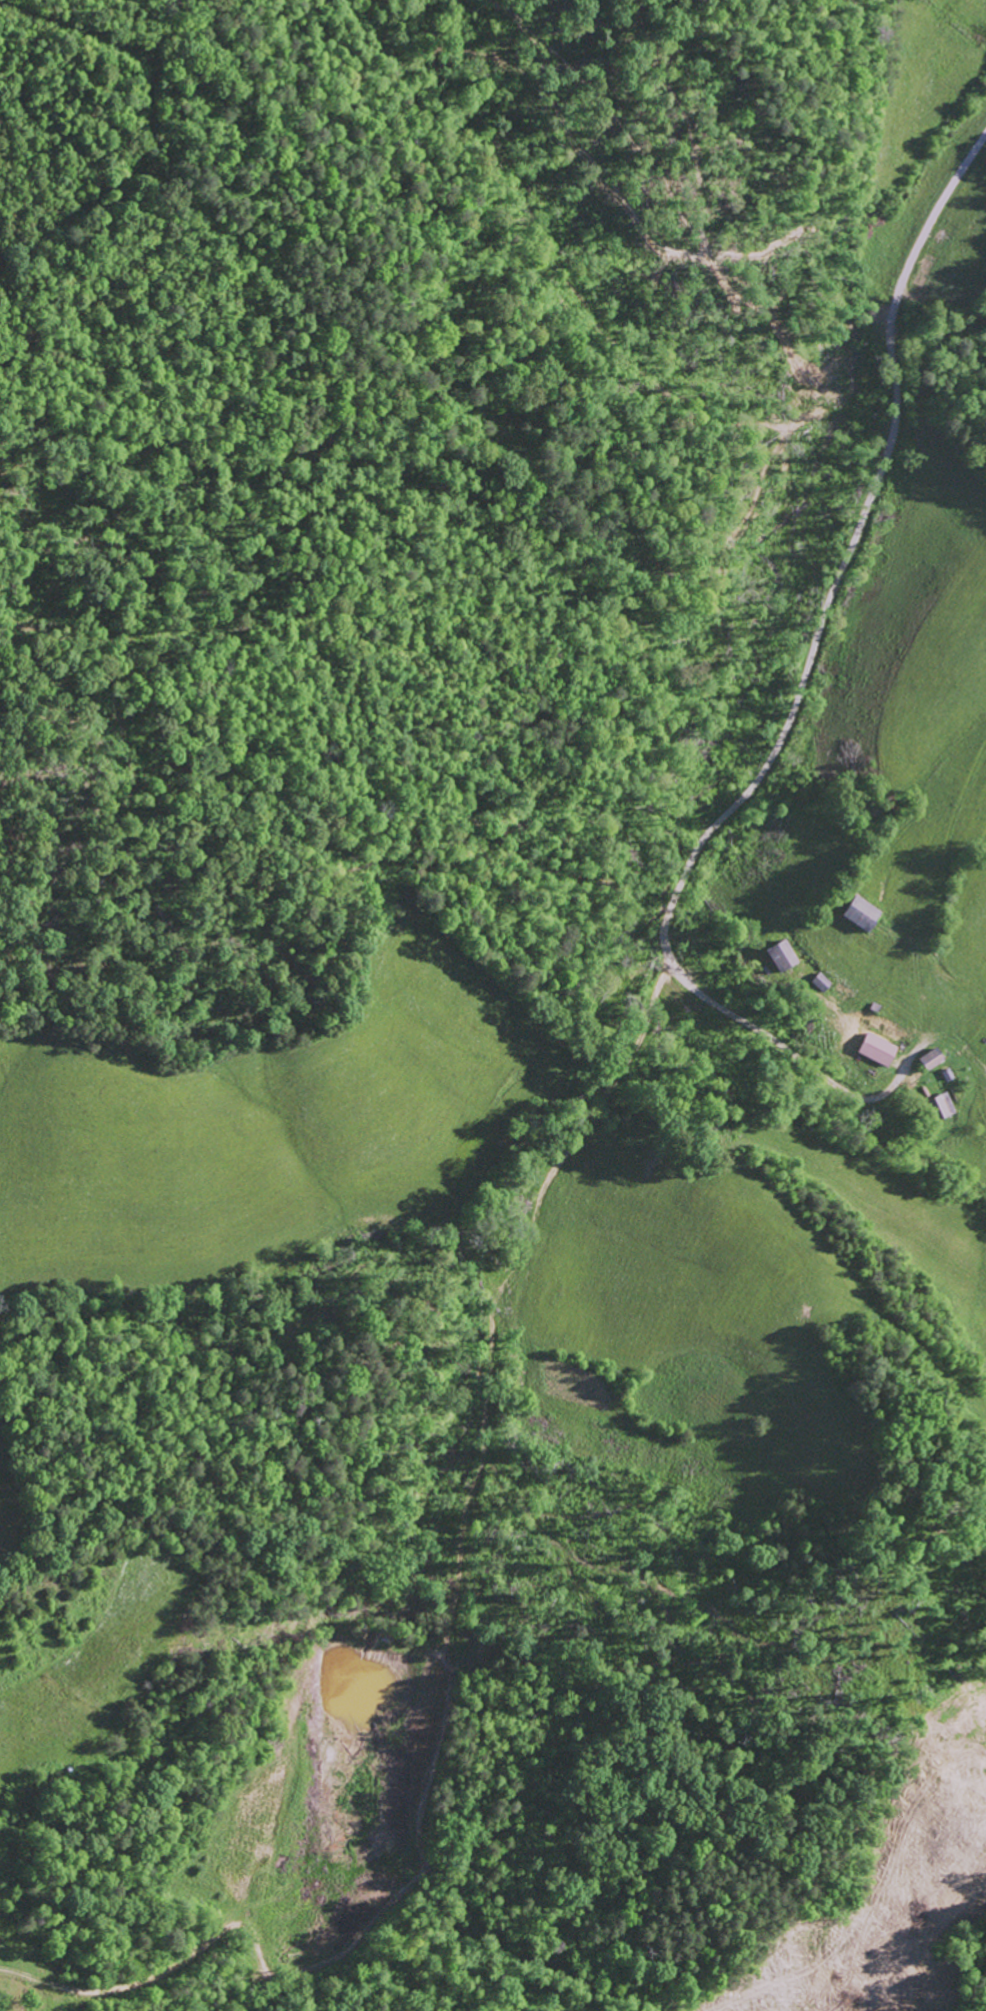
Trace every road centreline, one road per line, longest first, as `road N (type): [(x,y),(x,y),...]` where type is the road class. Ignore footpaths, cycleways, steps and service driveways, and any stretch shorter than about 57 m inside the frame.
road 1 (trunk): [(826,2010),(985,1782)]

